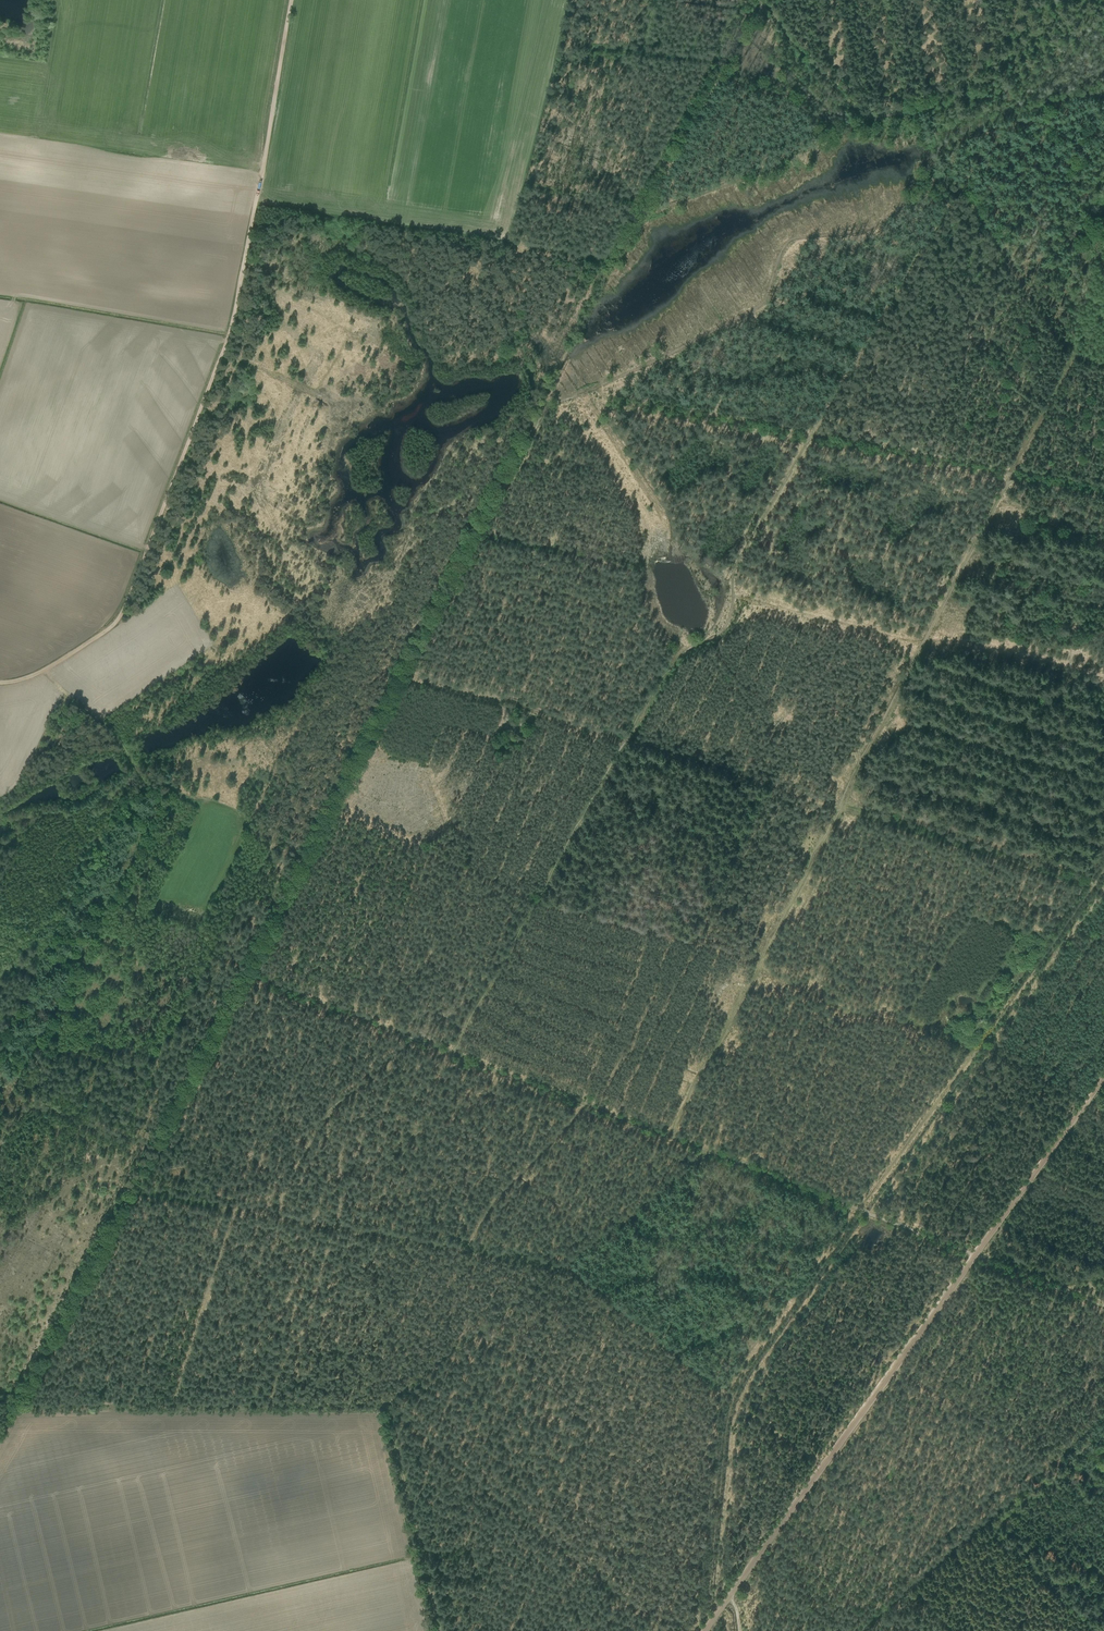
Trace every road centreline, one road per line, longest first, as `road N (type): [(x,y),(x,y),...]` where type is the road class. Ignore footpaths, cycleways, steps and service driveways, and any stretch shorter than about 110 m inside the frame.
road 1 (track): [(451,1052),(673,656),(732,615),(733,562),(928,235),(949,170),(1076,355),(1103,367)]
road 2 (track): [(1103,491),(600,398),(591,389),(761,308),(779,248),(799,233),(871,231),(948,176)]
road 3 (track): [(292,0),(234,318),(121,617),(50,666),(0,683)]
road 4 (track): [(21,1403),(252,974)]
road 5 (track): [(763,1),(646,211),(833,133),(866,105)]
road 6 (track): [(977,1254),(704,1630)]
road 7 (track): [(389,1410),(707,1149)]
road 8 (track): [(844,803),(670,1136)]
road 9 (track): [(389,1410),(21,1403)]
road 10 (track): [(1008,474),(844,803)]
road 11 (track): [(389,1410),(668,1630)]
road 12 (track): [(591,389),(550,405),(411,670)]
road 13 (track): [(252,974),(411,670)]
road 14 (track): [(389,1410),(445,1630)]
road 15 (track): [(1103,1079),(977,1254)]
road 16 (track): [(252,974),(451,1052)]
road 17 (track): [(1018,0),(1014,29),(996,59),(928,114),(949,170)]
road 18 (track): [(767,0),(842,89),(892,112),(929,111)]

